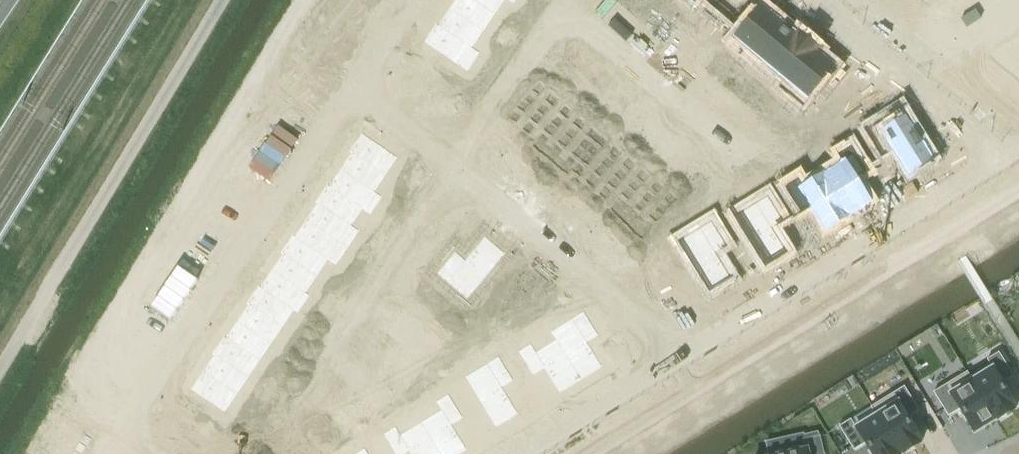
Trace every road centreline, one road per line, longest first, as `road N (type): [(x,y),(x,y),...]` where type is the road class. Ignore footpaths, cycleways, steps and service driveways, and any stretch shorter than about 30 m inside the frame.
road 1 (residential): [(359,77),(124,432)]
road 2 (residential): [(675,357),(359,77)]
road 3 (residential): [(996,161),(675,357)]
road 4 (track): [(189,0),(0,312)]
road 5 (residential): [(996,161),(795,0)]
road 6 (residential): [(675,357),(516,453)]

